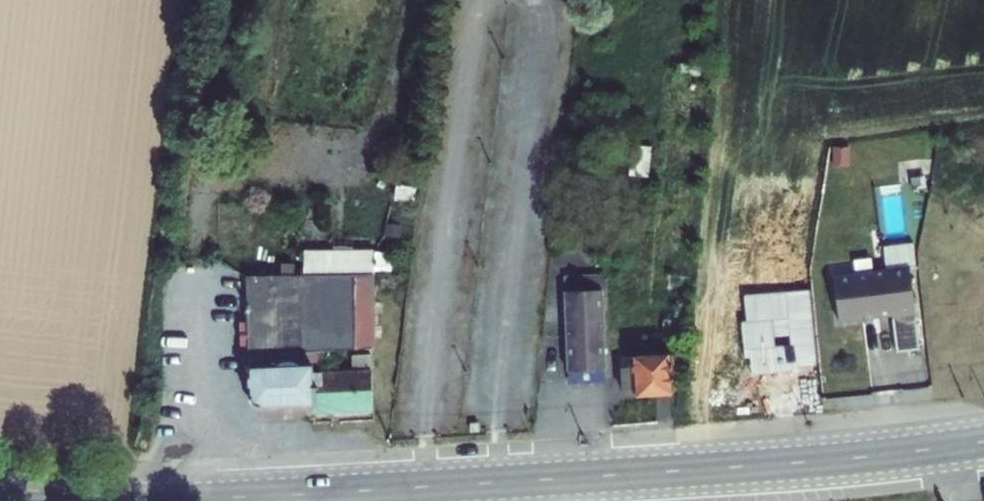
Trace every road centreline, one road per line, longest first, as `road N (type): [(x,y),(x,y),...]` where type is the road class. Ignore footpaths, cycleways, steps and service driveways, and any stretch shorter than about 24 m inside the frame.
road 1 (primary): [(983,442),(843,459),(301,495)]
road 2 (primary): [(301,495),(104,498)]

